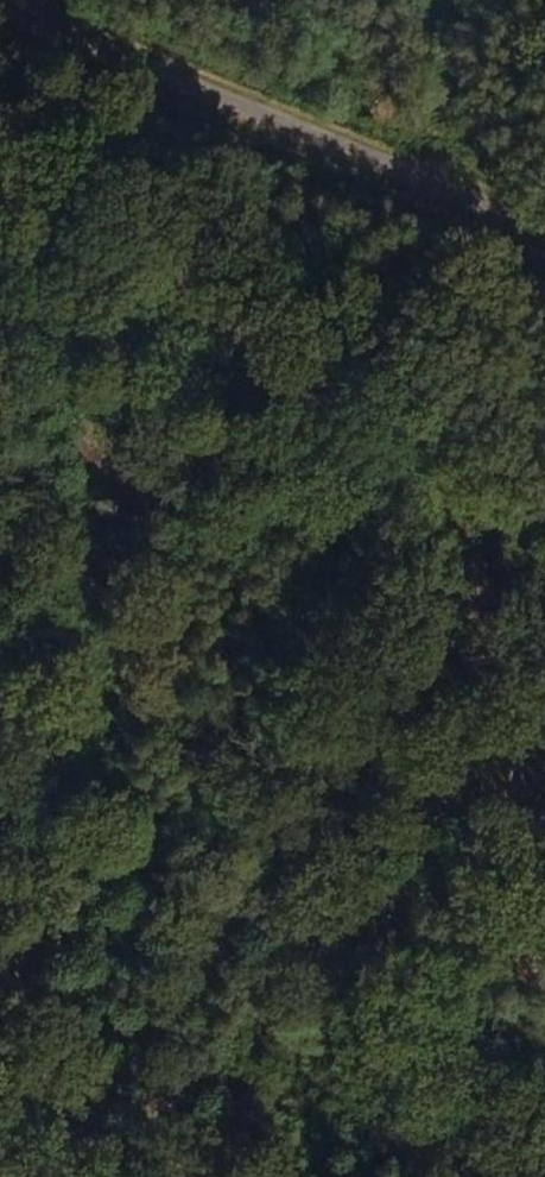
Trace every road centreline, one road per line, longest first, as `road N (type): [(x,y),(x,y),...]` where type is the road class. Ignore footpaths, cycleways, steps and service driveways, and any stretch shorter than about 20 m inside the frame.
road 1 (track): [(544,427),(3,1176)]
road 2 (unclassified): [(544,262),(38,42),(0,10)]
road 3 (track): [(0,981),(34,1176)]

